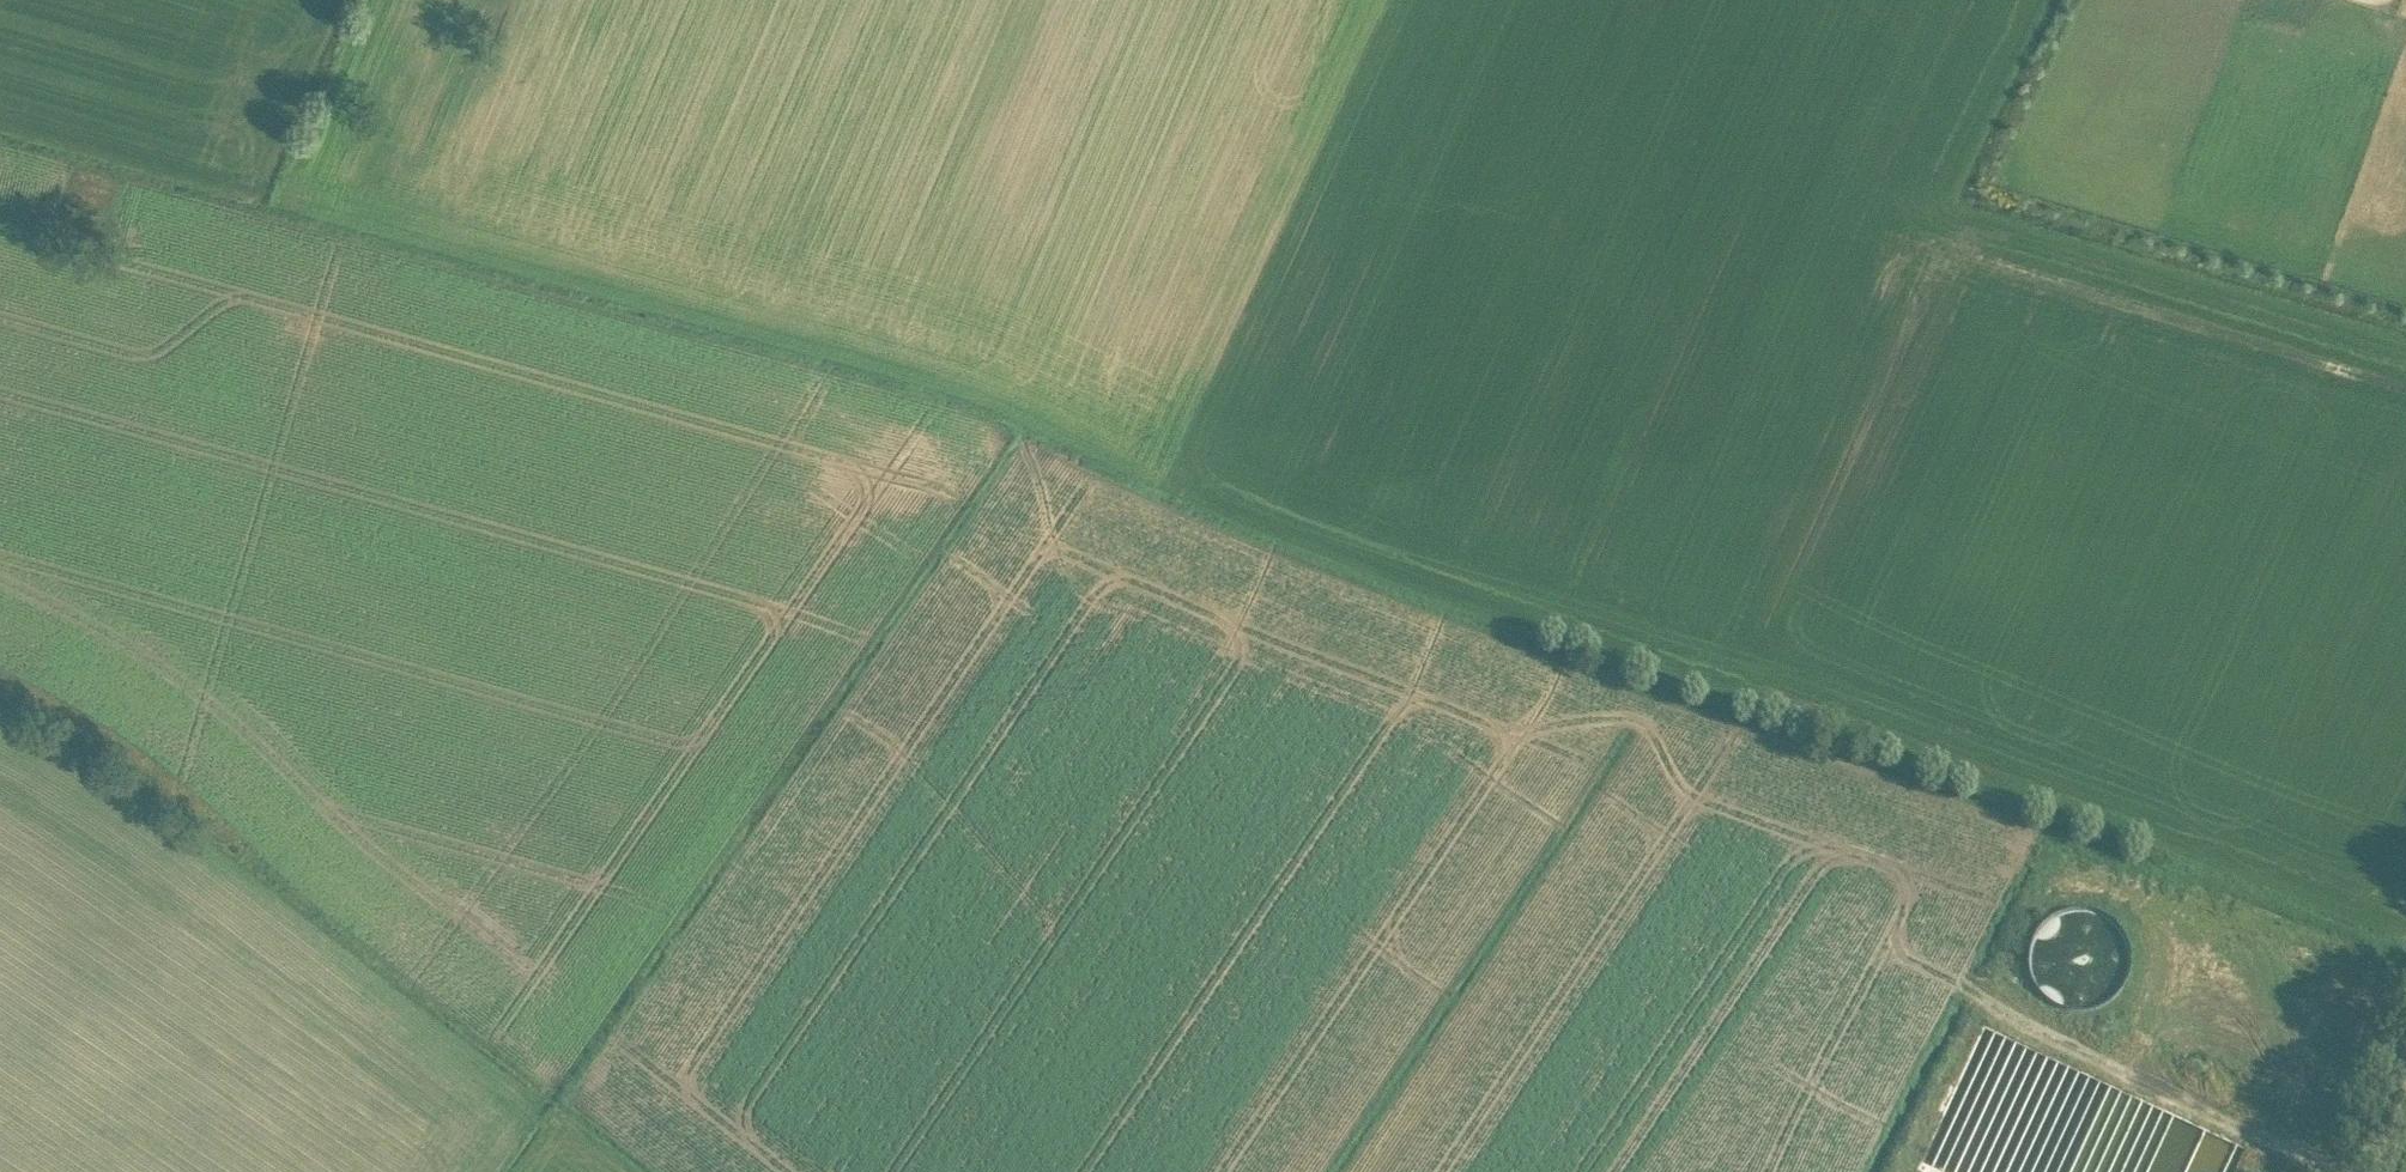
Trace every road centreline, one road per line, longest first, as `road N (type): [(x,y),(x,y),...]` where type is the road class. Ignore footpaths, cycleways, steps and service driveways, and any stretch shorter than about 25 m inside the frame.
road 1 (unclassified): [(2338,1171),(2405,1023)]

